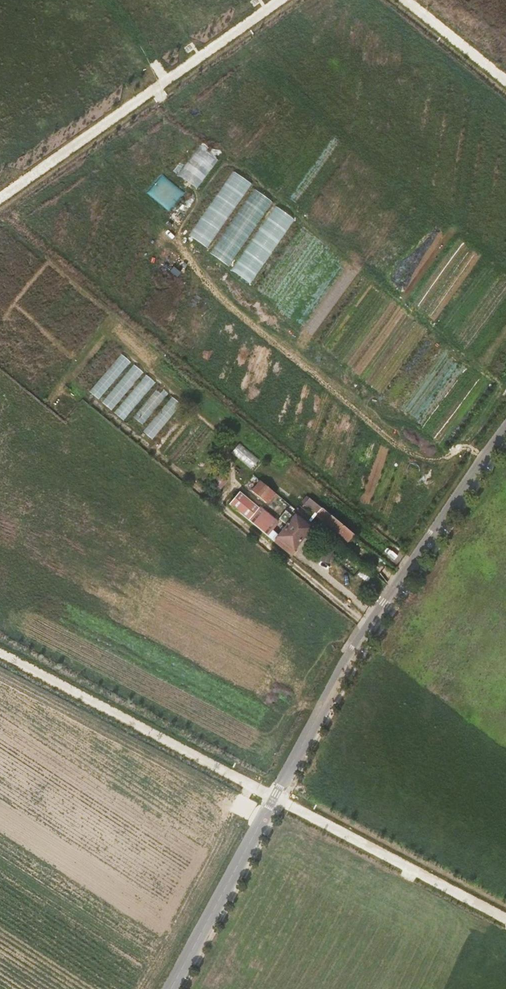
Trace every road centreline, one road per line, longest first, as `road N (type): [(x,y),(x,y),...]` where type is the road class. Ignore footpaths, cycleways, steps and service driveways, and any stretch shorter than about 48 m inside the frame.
road 1 (unclassified): [(171,988),(346,662),(505,432)]

